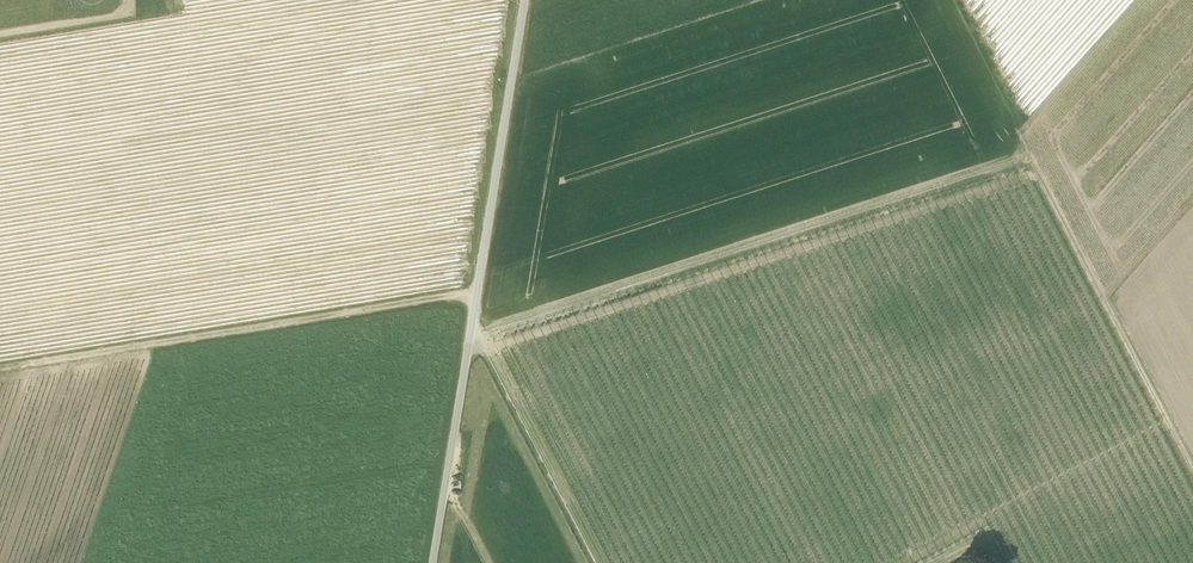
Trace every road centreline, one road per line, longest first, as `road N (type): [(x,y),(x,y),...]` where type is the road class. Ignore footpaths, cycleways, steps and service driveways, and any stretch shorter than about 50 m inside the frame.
road 1 (track): [(525,0),(432,562)]
road 2 (track): [(0,368),(476,293)]

